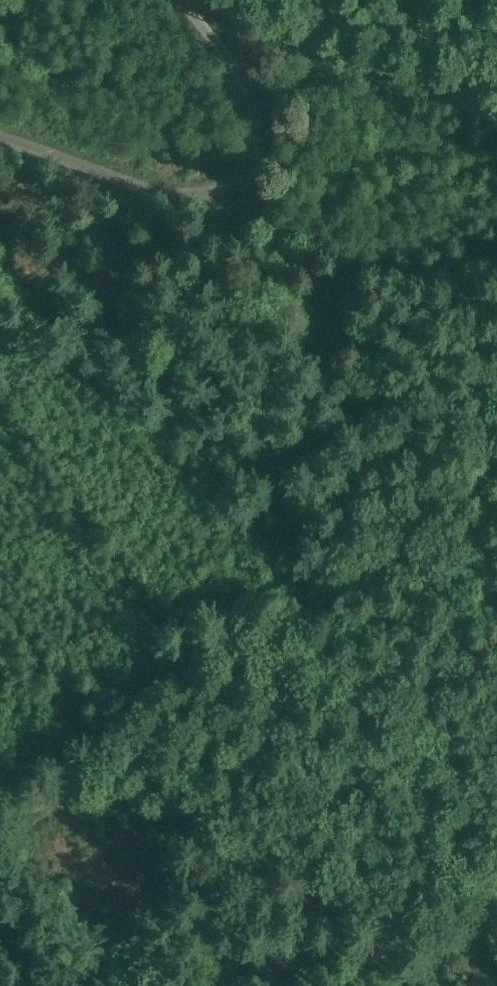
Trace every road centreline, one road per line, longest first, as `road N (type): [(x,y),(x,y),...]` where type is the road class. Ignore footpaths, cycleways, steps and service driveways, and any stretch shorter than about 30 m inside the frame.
road 1 (track): [(225,186),(308,252),(338,294),(362,368),(365,418),(344,520),(322,559),(118,728),(87,774),(68,824)]
road 2 (track): [(195,0),(234,46),(251,95),(253,148),(225,186),(187,199),(0,131)]
road 3 (track): [(446,985),(496,859)]

